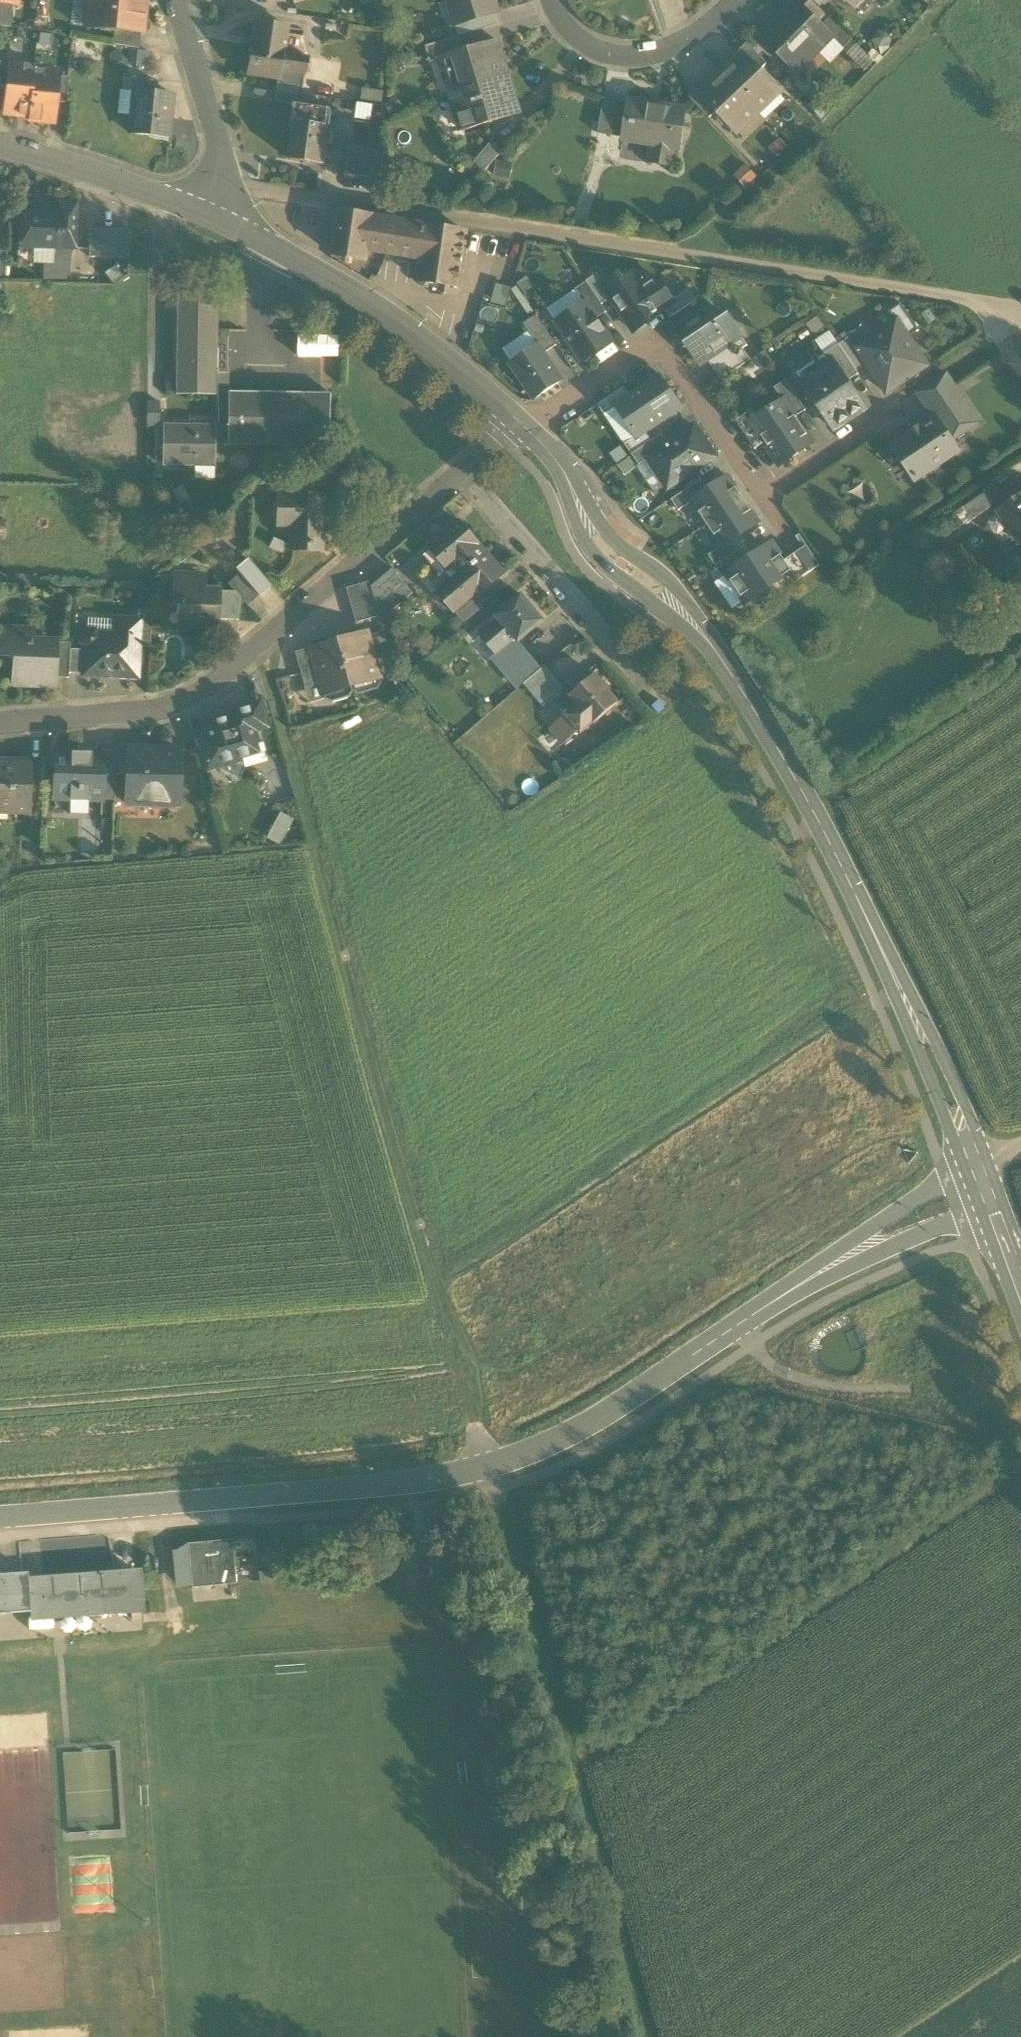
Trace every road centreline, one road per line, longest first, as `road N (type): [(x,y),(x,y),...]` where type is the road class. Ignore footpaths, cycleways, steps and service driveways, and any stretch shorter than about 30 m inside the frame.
road 1 (track): [(250,653),(269,685),(651,2036)]
road 2 (unclassified): [(0,1516),(420,1481),(529,1451),(595,1420),(977,1186)]
road 3 (tertiary): [(977,1186),(813,811),(733,673),(693,622),(614,561),(592,535),(551,453),(510,423)]
road 4 (residential): [(464,463),(182,705),(0,723)]
road 5 (residential): [(510,423),(564,416),(663,349),(767,498),(895,404)]
road 6 (track): [(687,254),(227,184)]
road 7 (unclassified): [(1020,369),(968,301),(687,254)]
road 8 (tertiary): [(510,423),(356,297),(226,224)]
road 9 (unclassified): [(464,463),(660,699)]
road 10 (tertiary): [(226,224),(0,146)]
road 11 (unclassified): [(226,224),(227,184),(172,0)]
road 12 (residential): [(556,0),(565,26),(590,49),(627,57),(706,30),(735,0)]

